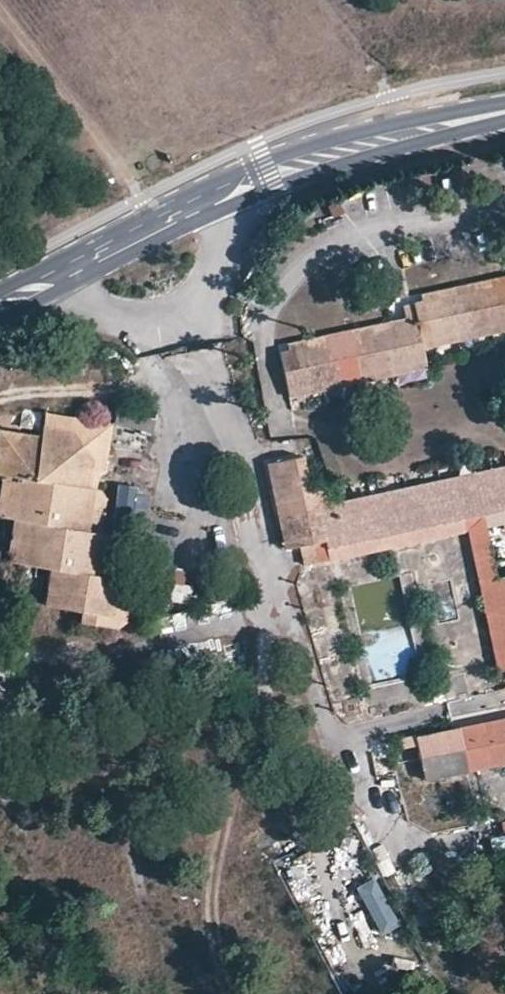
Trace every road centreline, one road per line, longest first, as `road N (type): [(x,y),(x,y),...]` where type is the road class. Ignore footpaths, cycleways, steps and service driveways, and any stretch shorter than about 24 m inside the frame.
road 1 (tertiary): [(0,301),(270,168),(504,111)]

